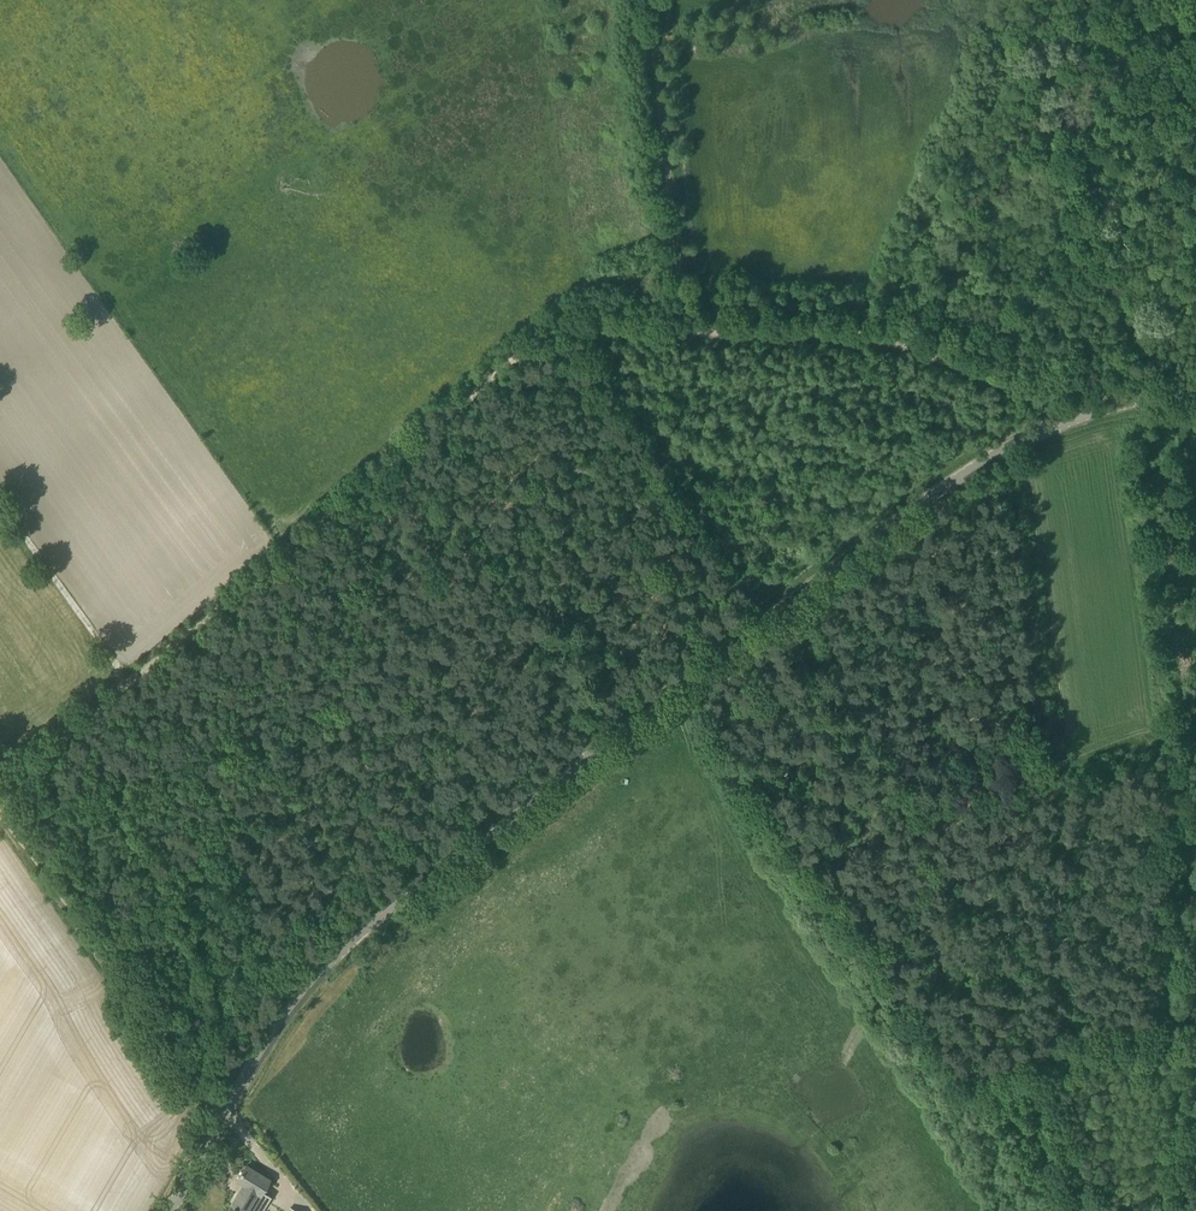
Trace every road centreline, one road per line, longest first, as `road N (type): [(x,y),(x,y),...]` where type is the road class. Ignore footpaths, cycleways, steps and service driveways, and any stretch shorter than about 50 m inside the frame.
road 1 (tertiary): [(171,1210),(286,1010),(338,946),(968,471),(1073,418),(1195,386)]
road 2 (track): [(687,328),(567,330),(131,687),(21,769),(0,769)]
road 3 (track): [(1063,1210),(1029,1009),(896,823),(856,744),(829,639),(806,591)]
road 4 (track): [(687,328),(885,337),(1041,398),(1073,418)]
road 5 (track): [(0,809),(225,1117)]
road 6 (track): [(650,0),(687,328)]
road 7 (track): [(0,510),(131,687)]

